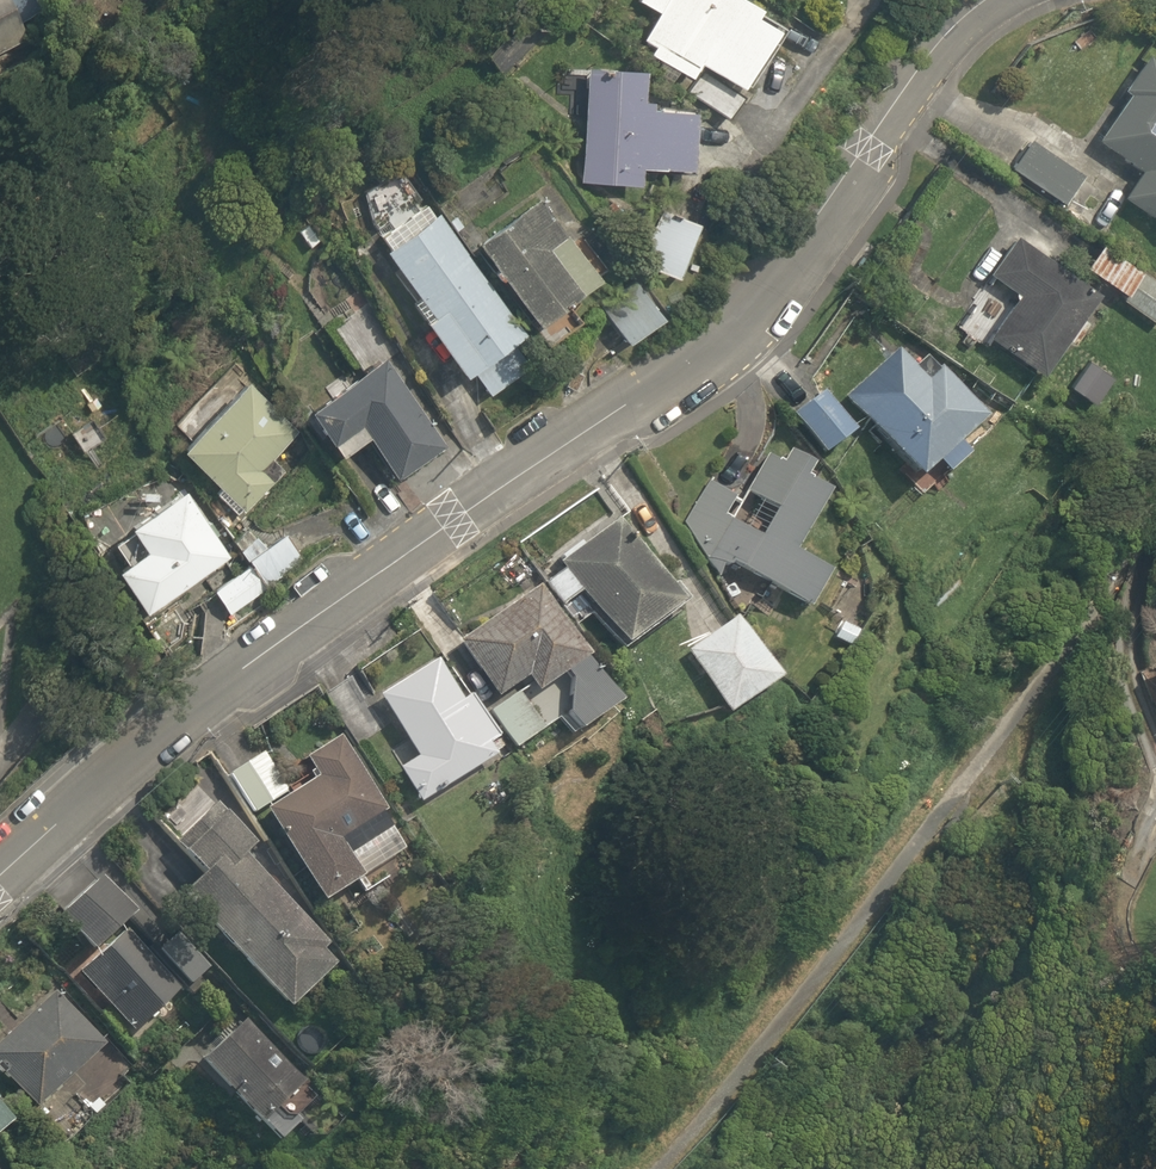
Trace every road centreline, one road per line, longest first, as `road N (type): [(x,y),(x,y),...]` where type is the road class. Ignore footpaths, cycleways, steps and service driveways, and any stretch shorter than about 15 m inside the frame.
road 1 (residential): [(0,878),(242,671),(704,351),(752,304),(951,34),(989,0)]

